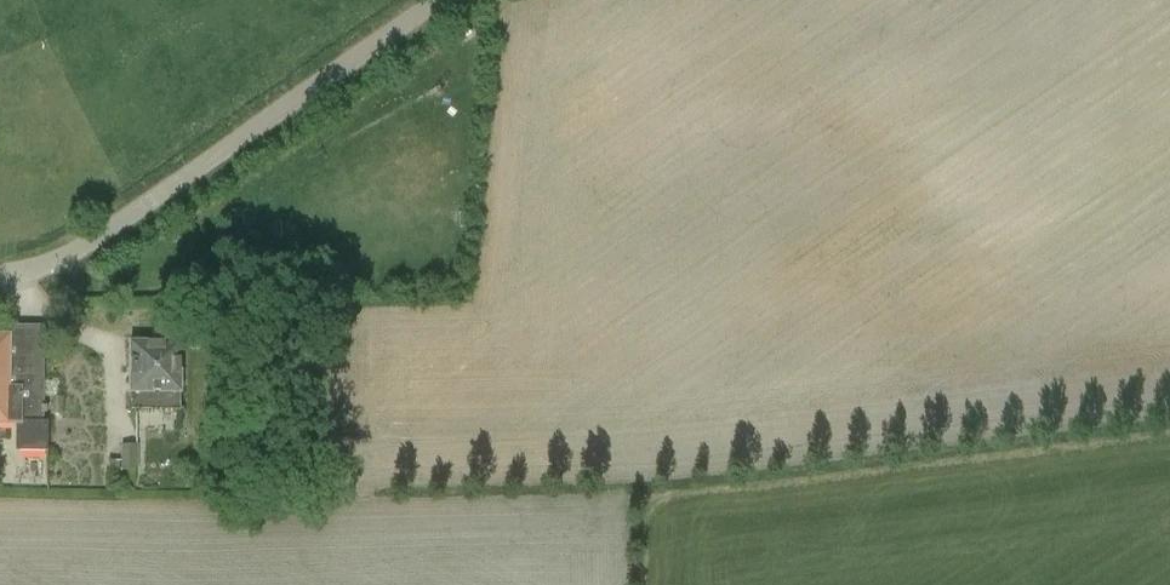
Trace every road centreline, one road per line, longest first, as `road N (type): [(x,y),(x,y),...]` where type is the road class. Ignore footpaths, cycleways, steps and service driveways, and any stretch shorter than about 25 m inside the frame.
road 1 (tertiary): [(0,276),(70,254),(441,0)]

